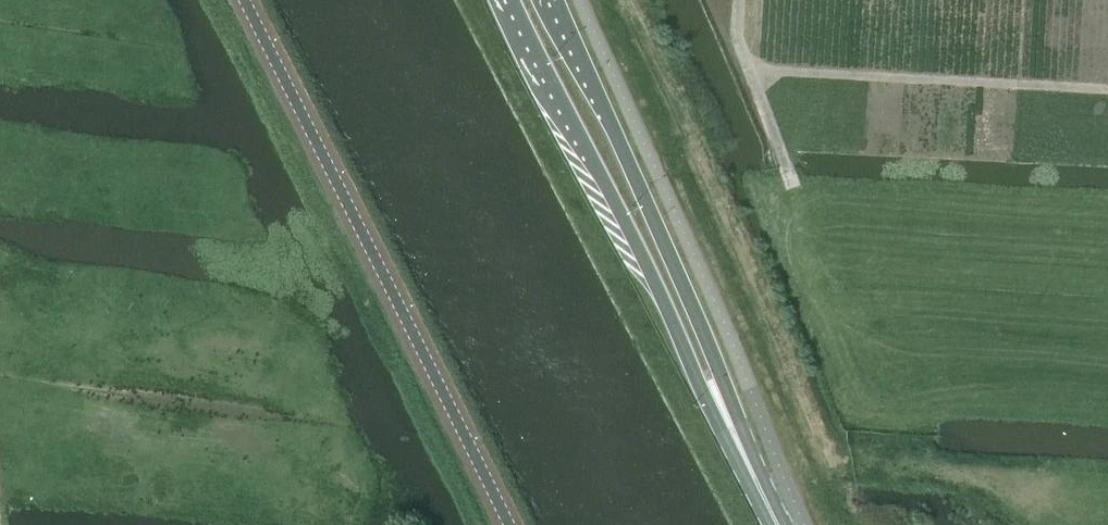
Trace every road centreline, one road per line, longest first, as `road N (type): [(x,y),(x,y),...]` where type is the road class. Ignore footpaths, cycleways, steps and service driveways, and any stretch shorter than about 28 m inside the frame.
road 1 (tertiary): [(506,524),(245,0)]
road 2 (primary): [(507,0),(725,416)]
road 3 (primary): [(725,416),(709,349),(552,0)]
road 4 (primary): [(779,524),(725,416)]

